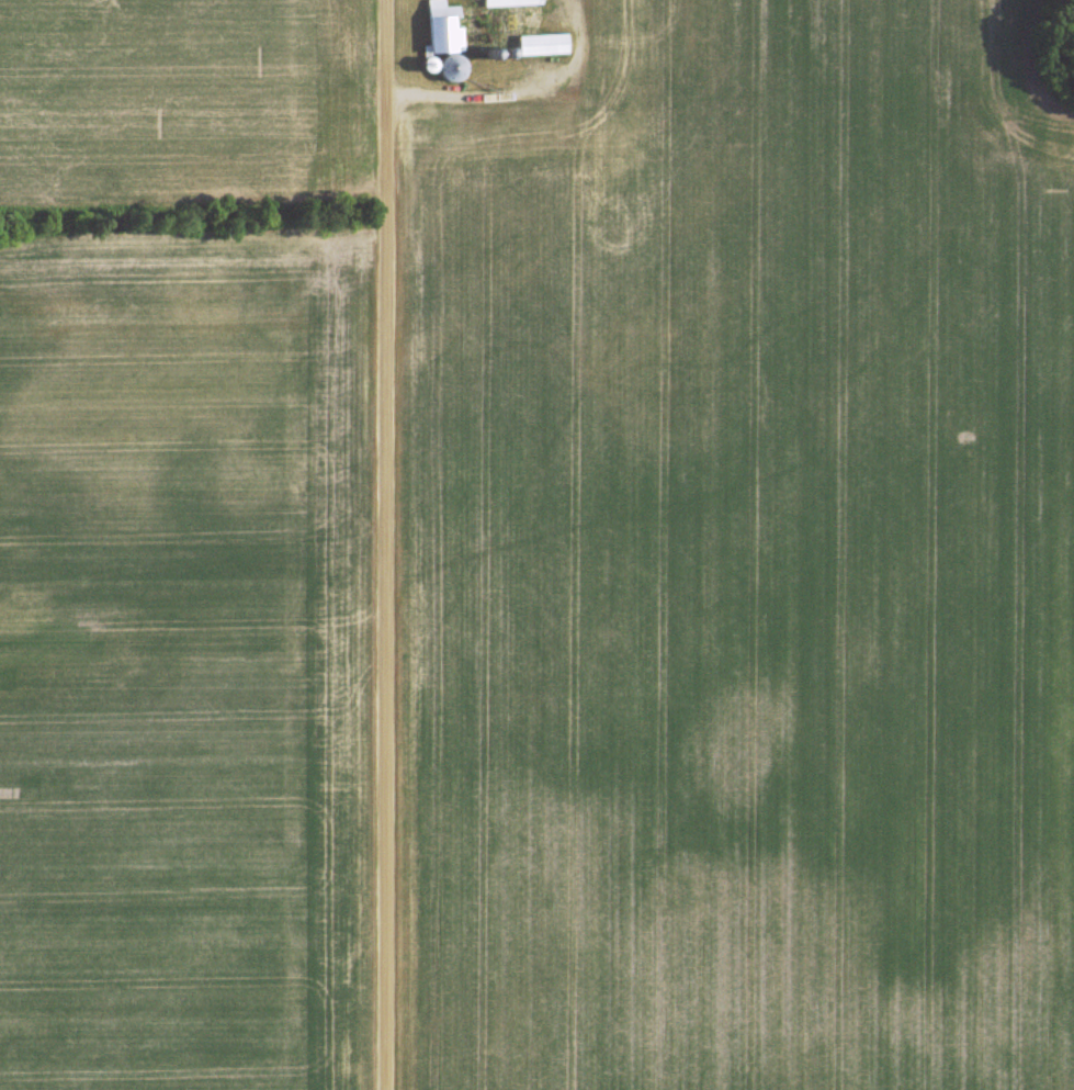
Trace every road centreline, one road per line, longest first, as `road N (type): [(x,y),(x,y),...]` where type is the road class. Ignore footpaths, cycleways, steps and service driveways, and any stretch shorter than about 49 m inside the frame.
road 1 (residential): [(396,1089),(395,0)]

